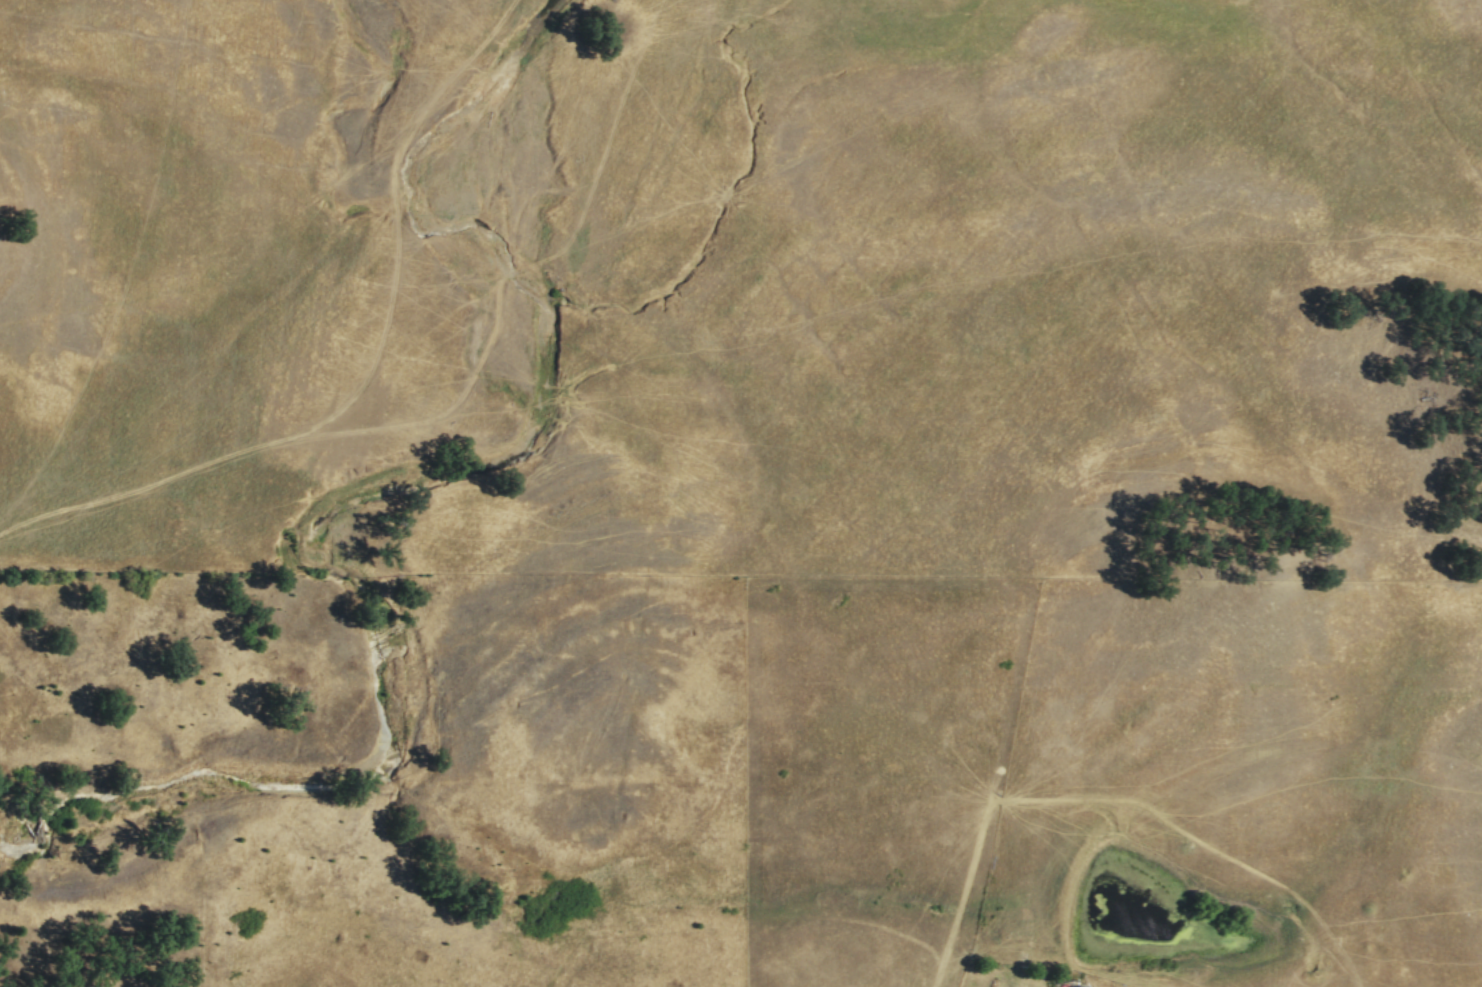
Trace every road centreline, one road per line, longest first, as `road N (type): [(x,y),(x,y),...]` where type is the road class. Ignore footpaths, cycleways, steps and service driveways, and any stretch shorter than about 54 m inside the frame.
road 1 (track): [(0,537),(285,441),(457,408),(504,330),(529,204),(542,193),(599,184),(670,0)]
road 2 (track): [(285,441),(347,401),(367,377),(390,303),(403,135),(512,0)]

